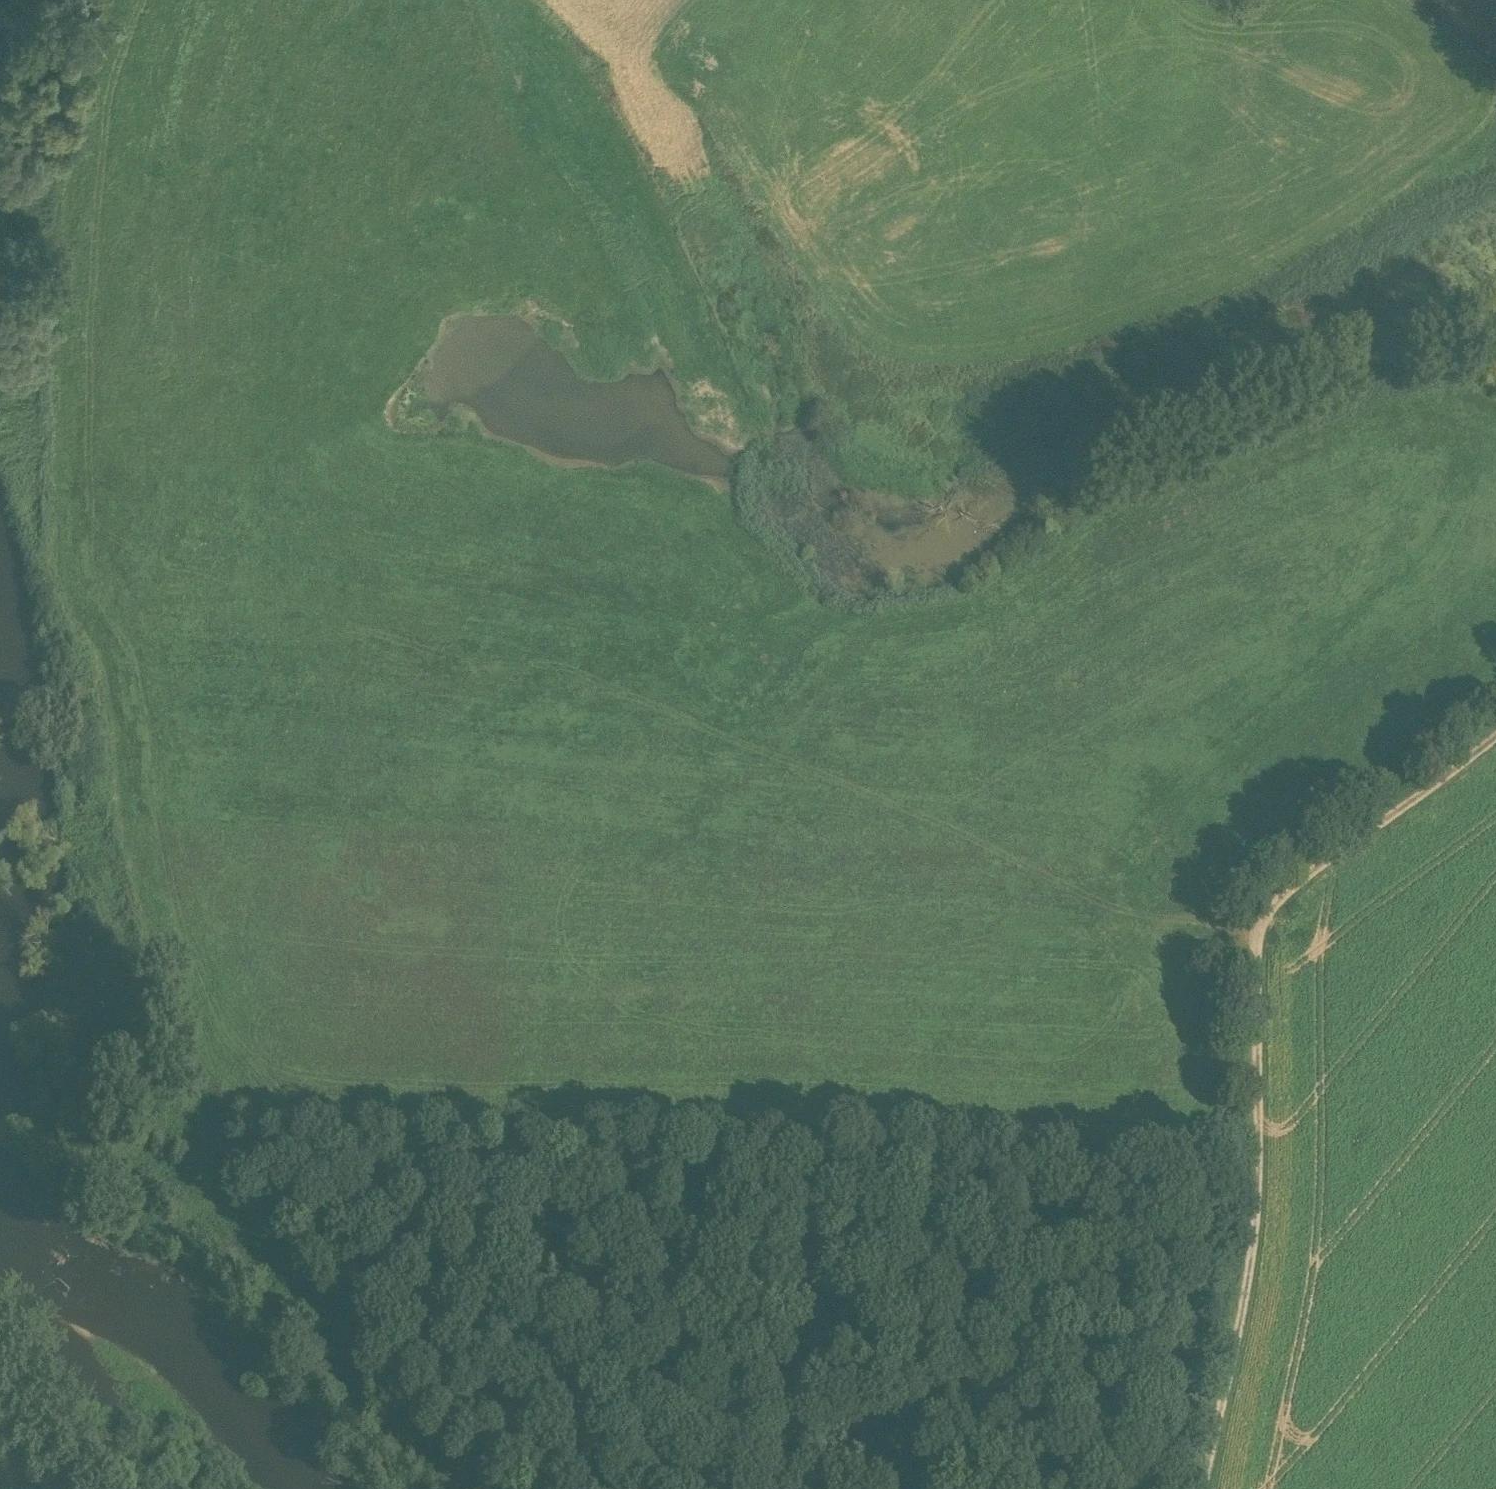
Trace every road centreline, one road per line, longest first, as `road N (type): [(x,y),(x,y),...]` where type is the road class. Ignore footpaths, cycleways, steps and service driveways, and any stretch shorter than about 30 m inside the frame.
road 1 (track): [(1195,1488),(1252,1276),(1253,944),(1265,920),(1495,740)]

